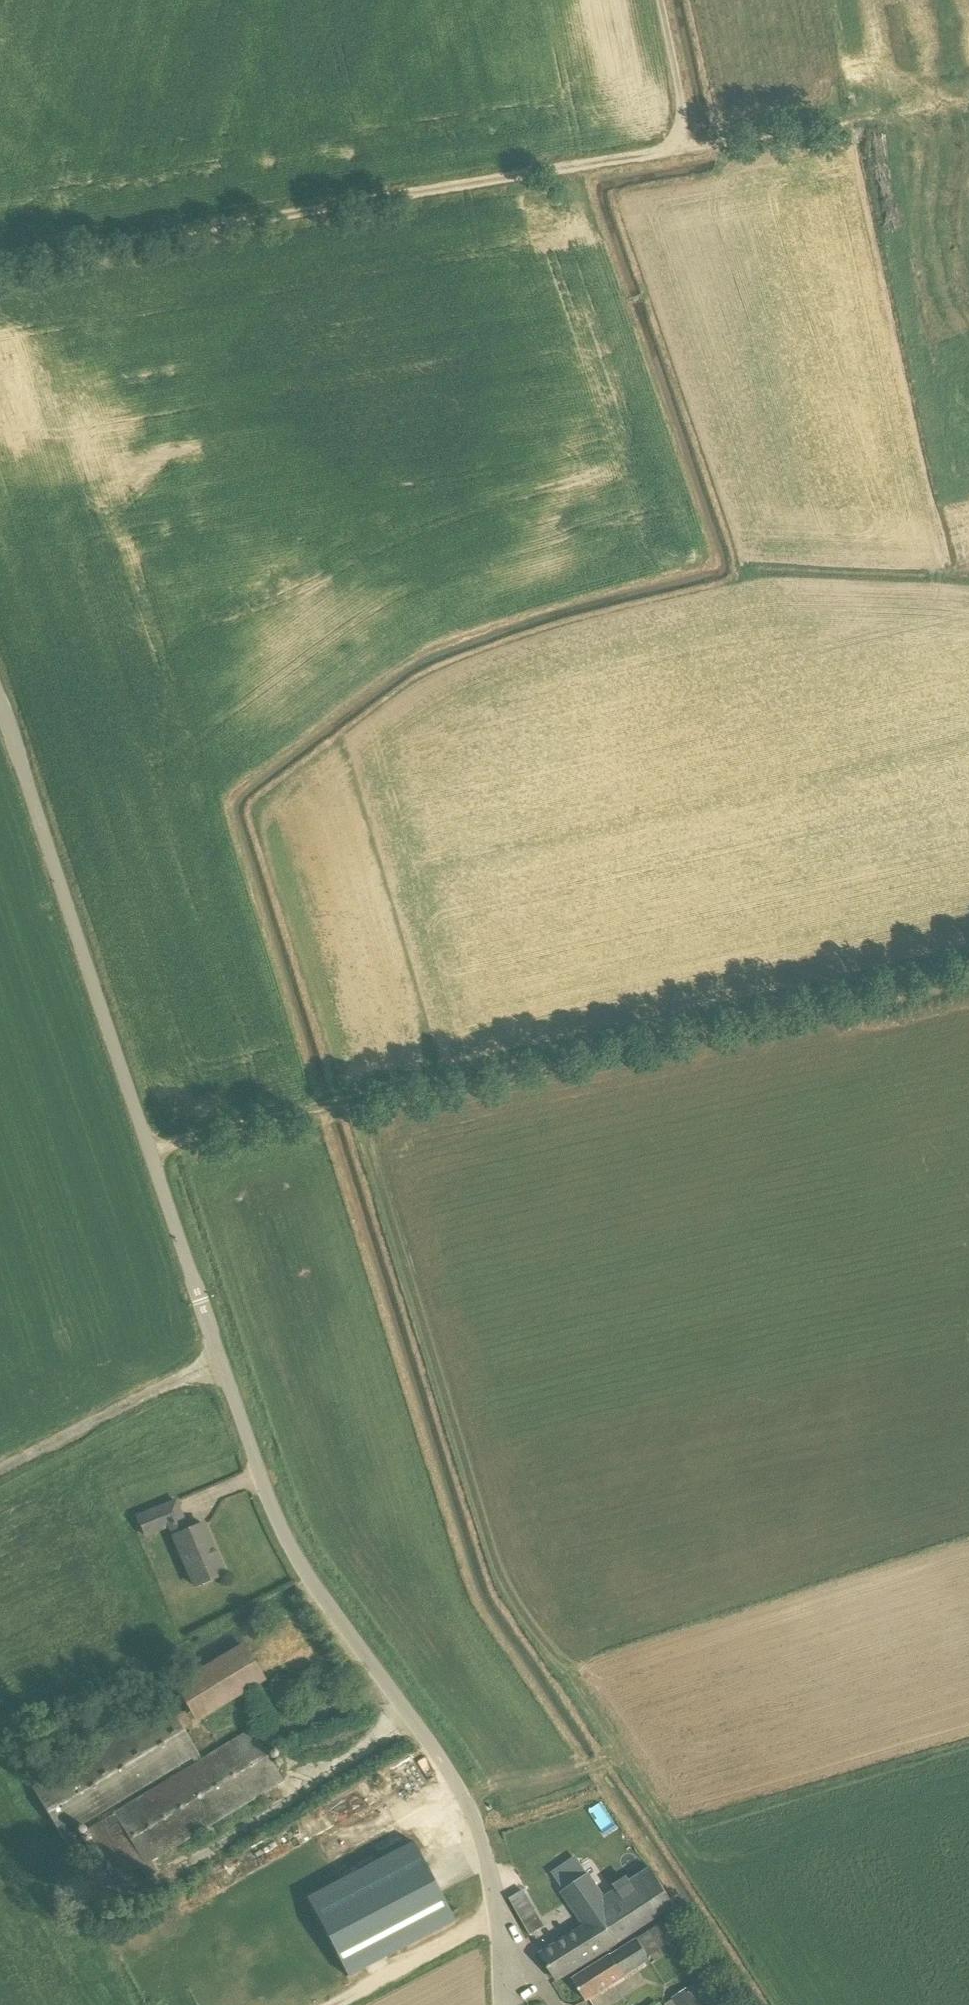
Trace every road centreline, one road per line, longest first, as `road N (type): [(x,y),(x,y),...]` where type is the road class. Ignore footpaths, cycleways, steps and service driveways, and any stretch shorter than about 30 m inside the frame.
road 1 (track): [(968,962),(148,1149)]
road 2 (unclassified): [(503,2004),(494,1891),(466,1800),(294,1554),(221,1362)]
road 3 (track): [(690,147),(0,263)]
road 4 (unclassified): [(221,1362),(0,701)]
road 5 (unclassified): [(0,1466),(221,1362)]
road 6 (track): [(330,2004),(497,1916)]
road 7 (track): [(846,119),(690,147)]
road 8 (track): [(690,147),(662,0)]

